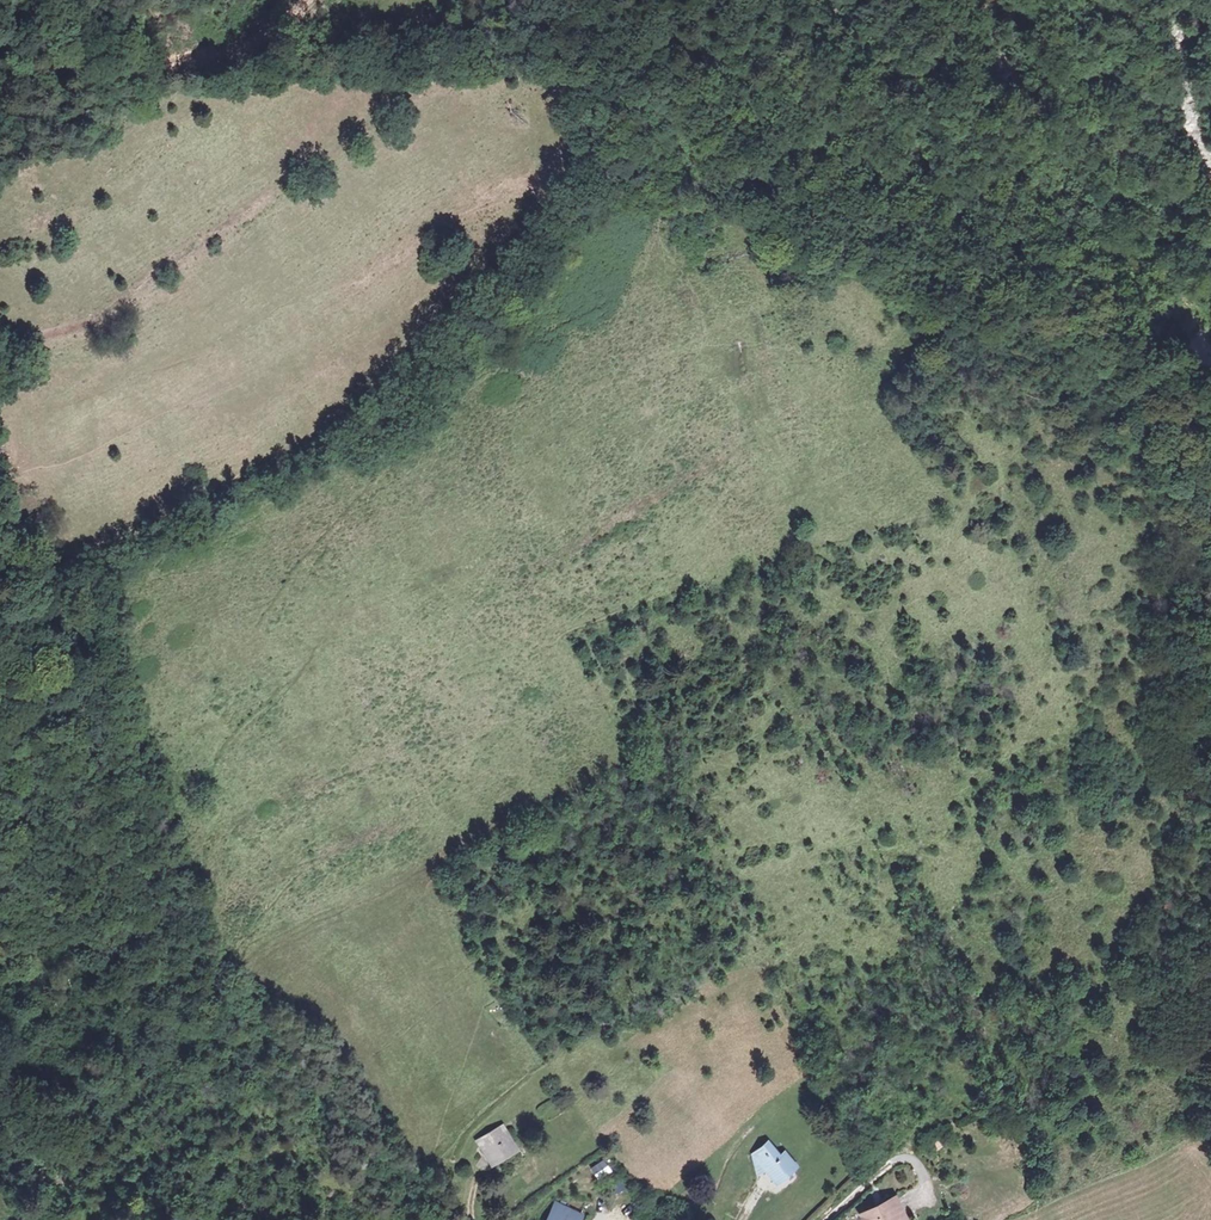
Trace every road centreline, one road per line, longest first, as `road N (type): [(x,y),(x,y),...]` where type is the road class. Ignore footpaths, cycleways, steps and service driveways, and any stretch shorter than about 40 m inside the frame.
road 1 (track): [(782,0),(767,48),(651,51),(595,39),(507,42),(475,55)]
road 2 (track): [(229,51),(139,61),(72,56),(0,76)]

